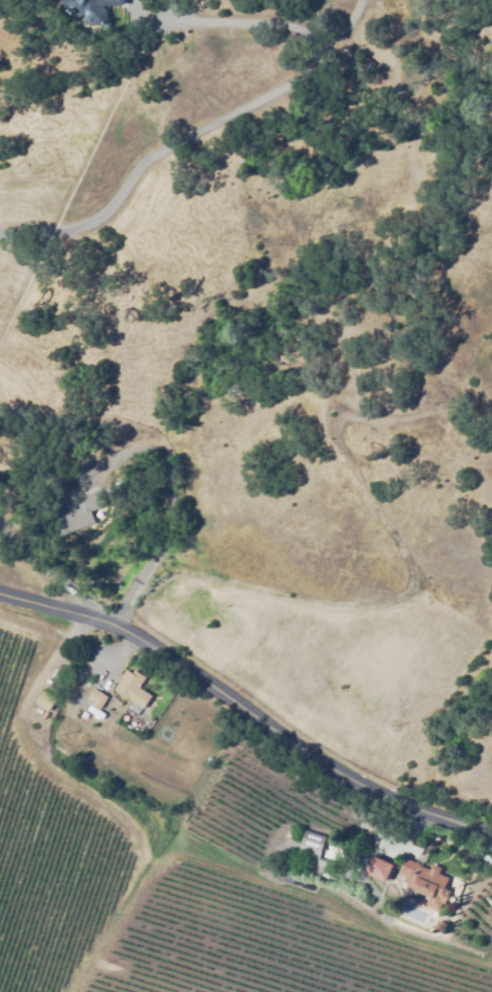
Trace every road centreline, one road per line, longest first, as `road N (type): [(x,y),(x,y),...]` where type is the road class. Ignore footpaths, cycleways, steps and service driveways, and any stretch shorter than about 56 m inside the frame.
road 1 (residential): [(491,835),(384,793),(107,627),(0,591)]

